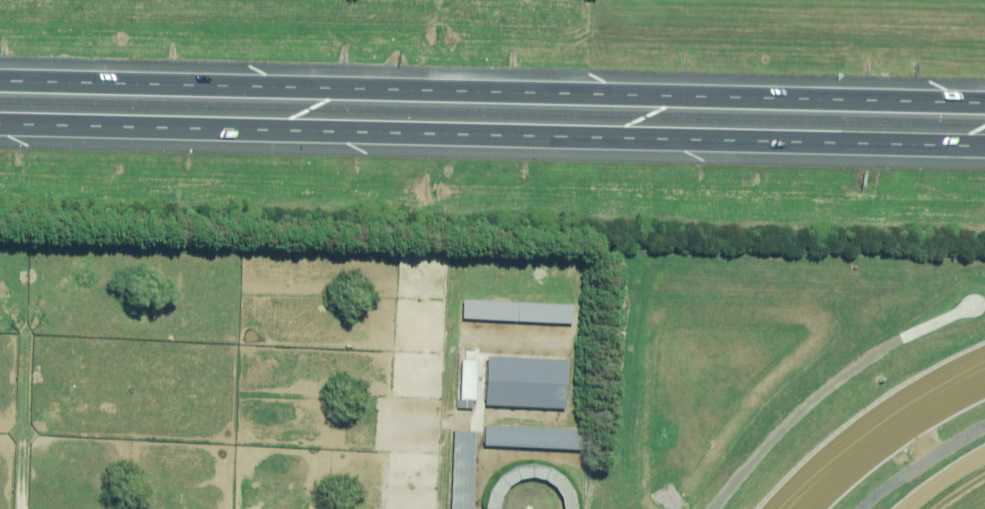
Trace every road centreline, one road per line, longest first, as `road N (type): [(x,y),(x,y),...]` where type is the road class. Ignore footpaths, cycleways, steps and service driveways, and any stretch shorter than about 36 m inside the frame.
road 1 (motorway): [(984,145),(0,120)]
road 2 (motorway): [(0,77),(984,102)]

